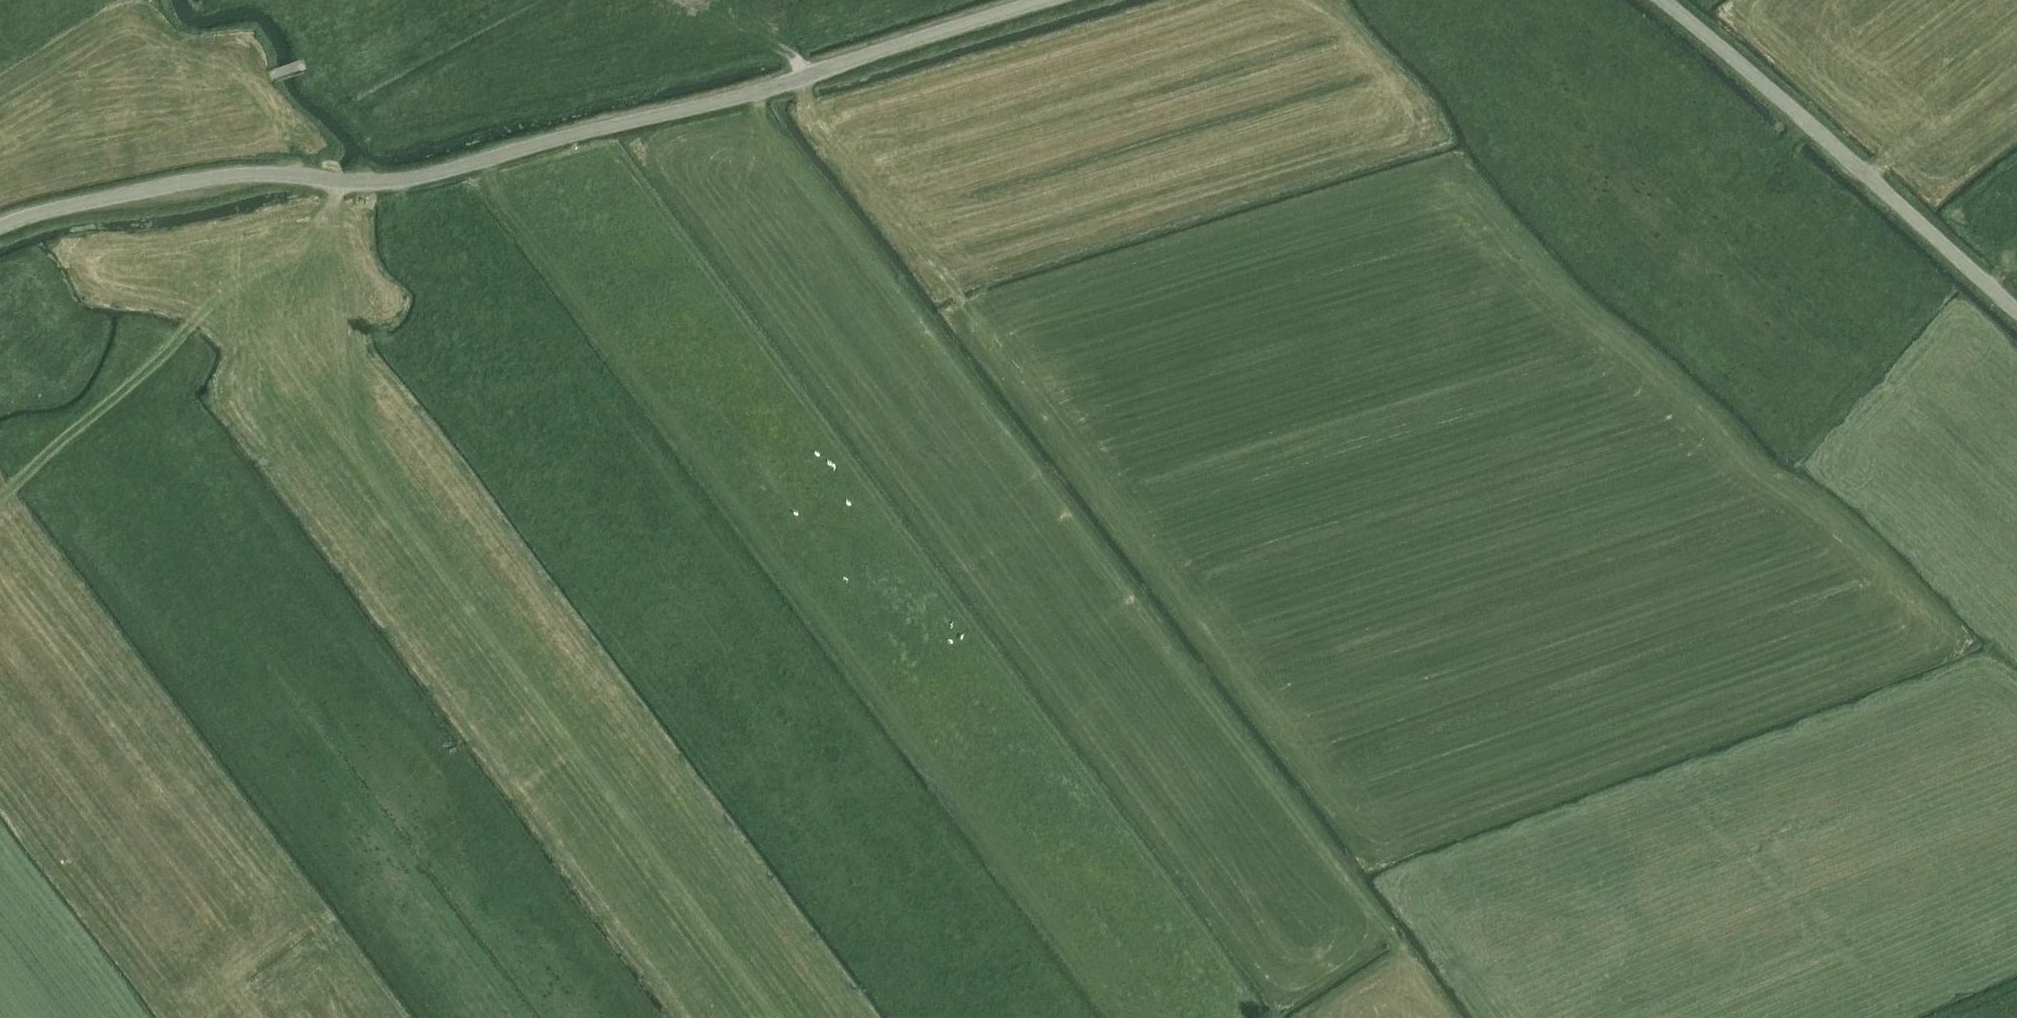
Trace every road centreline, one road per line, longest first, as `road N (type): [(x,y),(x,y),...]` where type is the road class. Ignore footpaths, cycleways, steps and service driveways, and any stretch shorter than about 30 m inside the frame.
road 1 (unclassified): [(0,238),(75,205),(156,187),(396,181),(478,167),(828,76),(1054,0)]
road 2 (track): [(0,499),(210,304),(330,219),(336,183)]
road 3 (unclassified): [(2016,307),(1663,0)]

